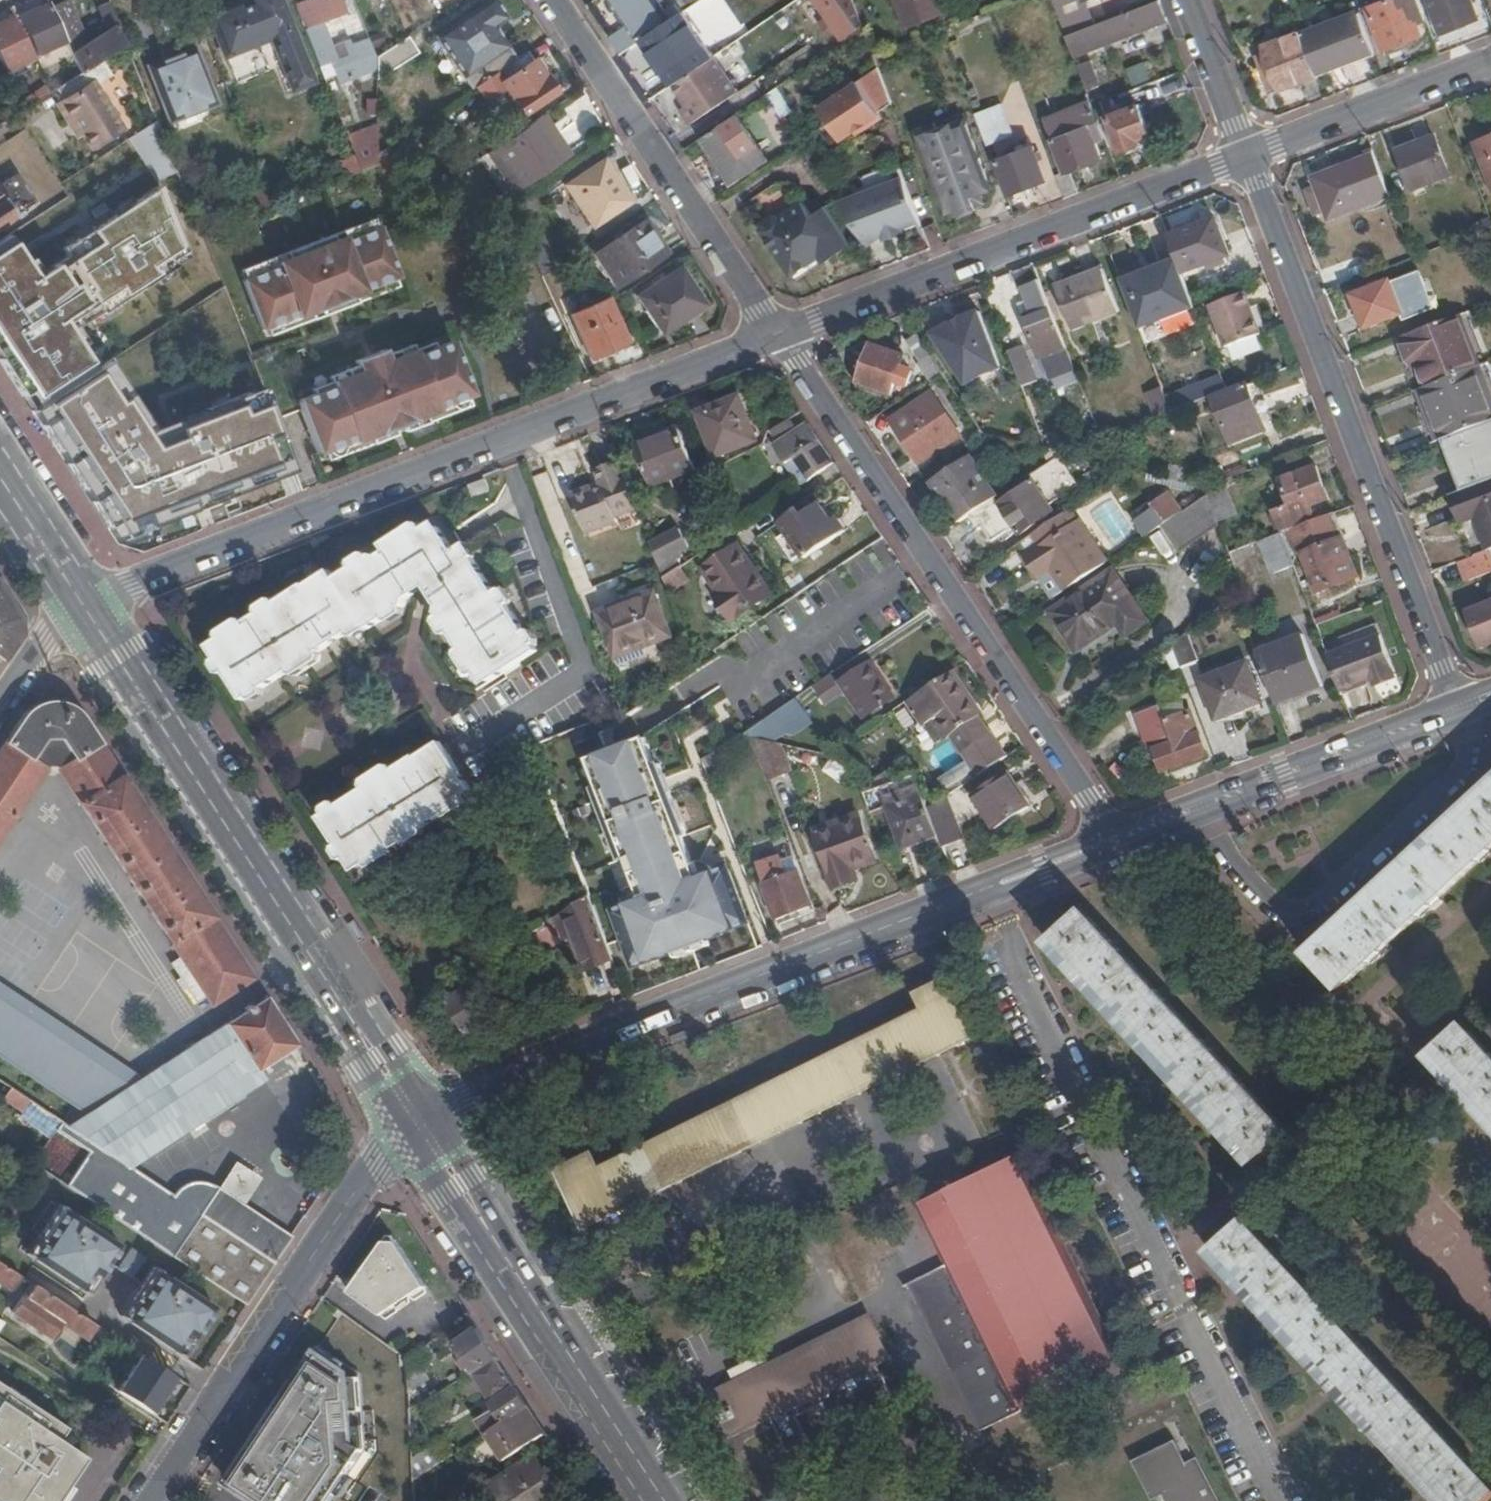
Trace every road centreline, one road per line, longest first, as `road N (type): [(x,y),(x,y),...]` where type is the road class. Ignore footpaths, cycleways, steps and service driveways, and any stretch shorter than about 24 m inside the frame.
road 1 (residential): [(431,1114),(465,1091),(1119,839)]
road 2 (residential): [(102,593),(780,335)]
road 3 (primary): [(66,609),(399,1135)]
road 4 (primary): [(431,1114),(102,593)]
road 5 (residential): [(1119,839),(780,335)]
road 6 (residential): [(1248,156),(1459,709)]
road 7 (residential): [(780,335),(1248,156)]
road 8 (primary): [(685,1500),(431,1114)]
road 9 (residential): [(399,1135),(148,1500)]
road 10 (primary): [(399,1135),(641,1500)]
road 11 (residential): [(780,335),(555,0)]
road 12 (residential): [(1119,839),(1459,709)]
road 13 (residential): [(1248,156),(1490,63)]
road 14 (primary): [(102,593),(0,438)]
road 15 (residential): [(1188,0),(1248,156)]
road 16 (primary): [(0,508),(66,609)]

